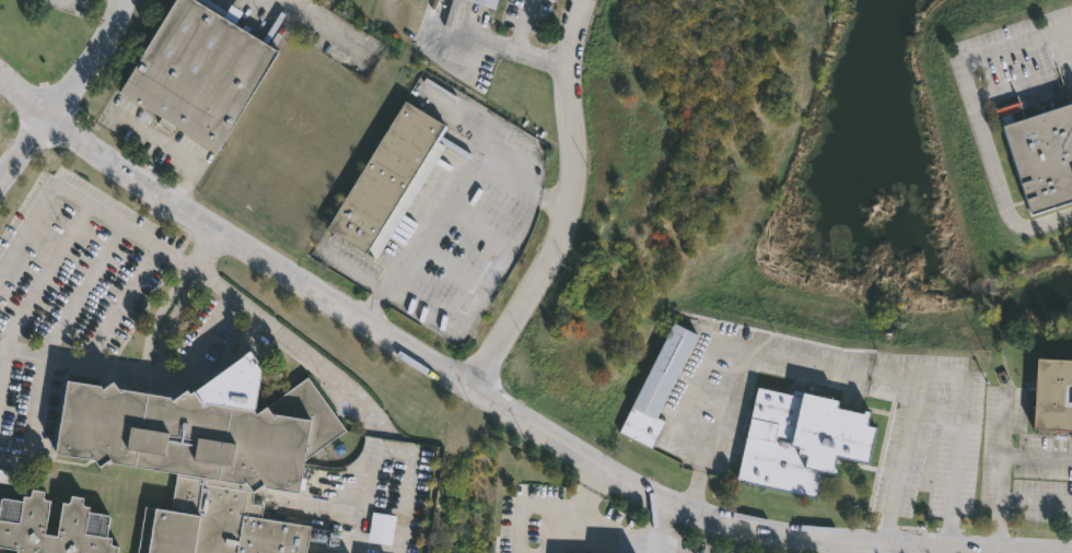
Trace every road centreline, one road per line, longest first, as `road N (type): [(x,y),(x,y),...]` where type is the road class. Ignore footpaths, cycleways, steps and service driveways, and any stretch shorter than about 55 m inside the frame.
road 1 (residential): [(1064,550),(797,534),(660,501),(159,192),(0,69)]
road 2 (residential): [(585,0),(567,86),(572,158),(562,228),(469,385)]
road 3 (residential): [(0,184),(84,78),(125,0)]

